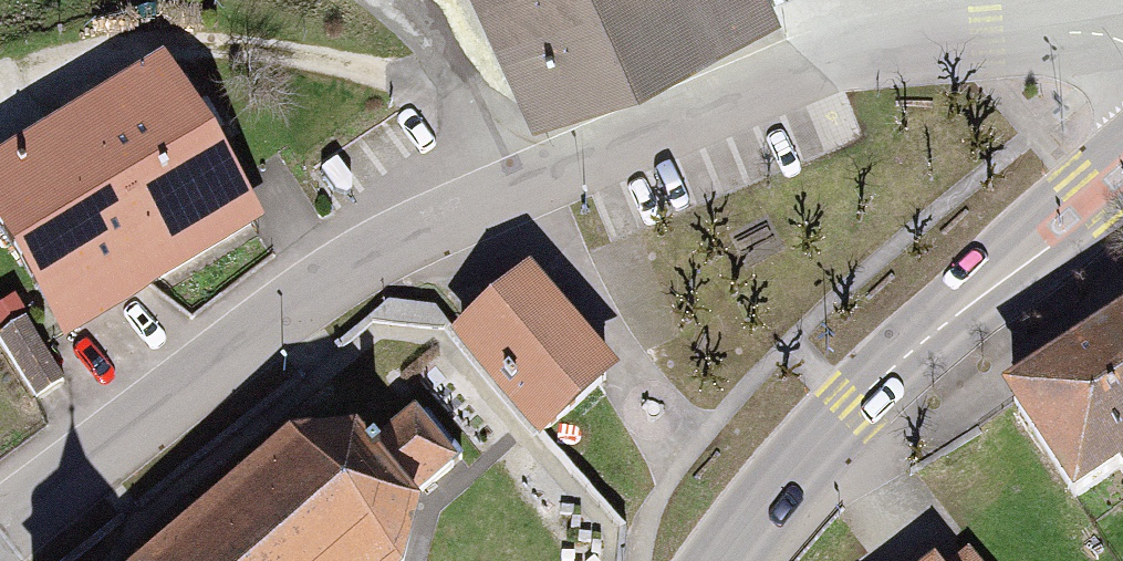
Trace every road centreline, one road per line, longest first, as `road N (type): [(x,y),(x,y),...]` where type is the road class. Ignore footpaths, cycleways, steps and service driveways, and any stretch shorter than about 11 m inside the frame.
road 1 (residential): [(1122,37),(1067,28),(986,33),(843,60),(451,213),(299,307),(0,535)]
road 2 (primary): [(1122,174),(851,408),(721,560)]
road 3 (track): [(529,182),(443,59),(379,0)]

